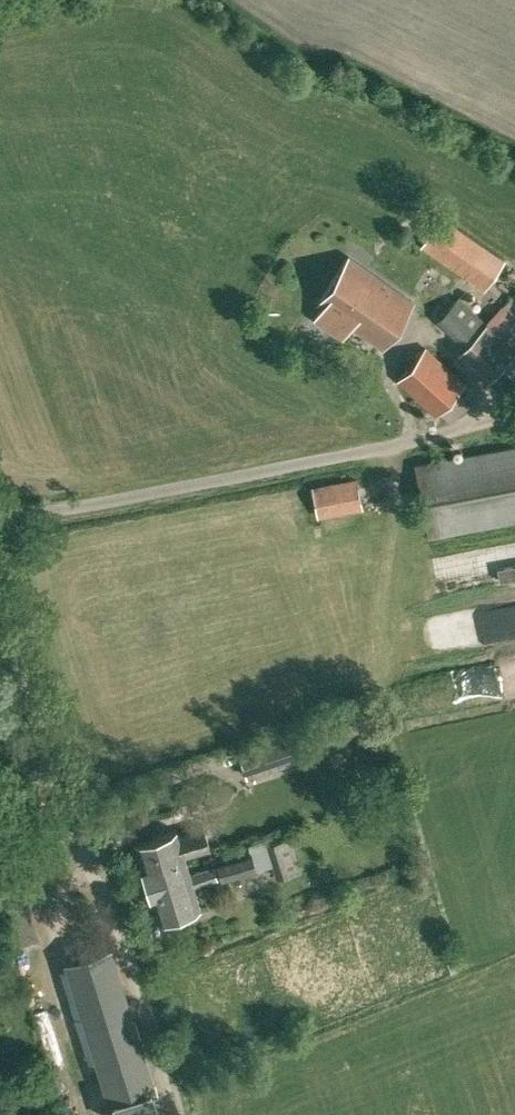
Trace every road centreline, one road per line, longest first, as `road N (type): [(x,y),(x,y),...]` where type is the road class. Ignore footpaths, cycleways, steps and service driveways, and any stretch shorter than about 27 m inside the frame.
road 1 (residential): [(179,1114),(124,934),(31,719),(0,617)]
road 2 (track): [(0,512),(442,439),(514,414)]

